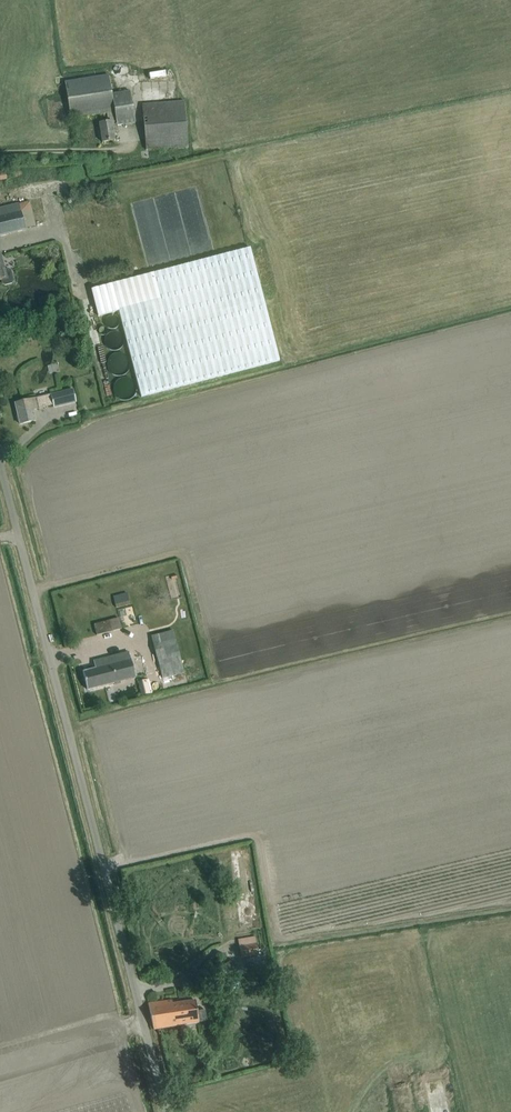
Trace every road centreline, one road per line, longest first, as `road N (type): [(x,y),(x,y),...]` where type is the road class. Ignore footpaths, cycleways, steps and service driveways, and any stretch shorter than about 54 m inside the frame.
road 1 (unclassified): [(164,1111),(0,474)]

